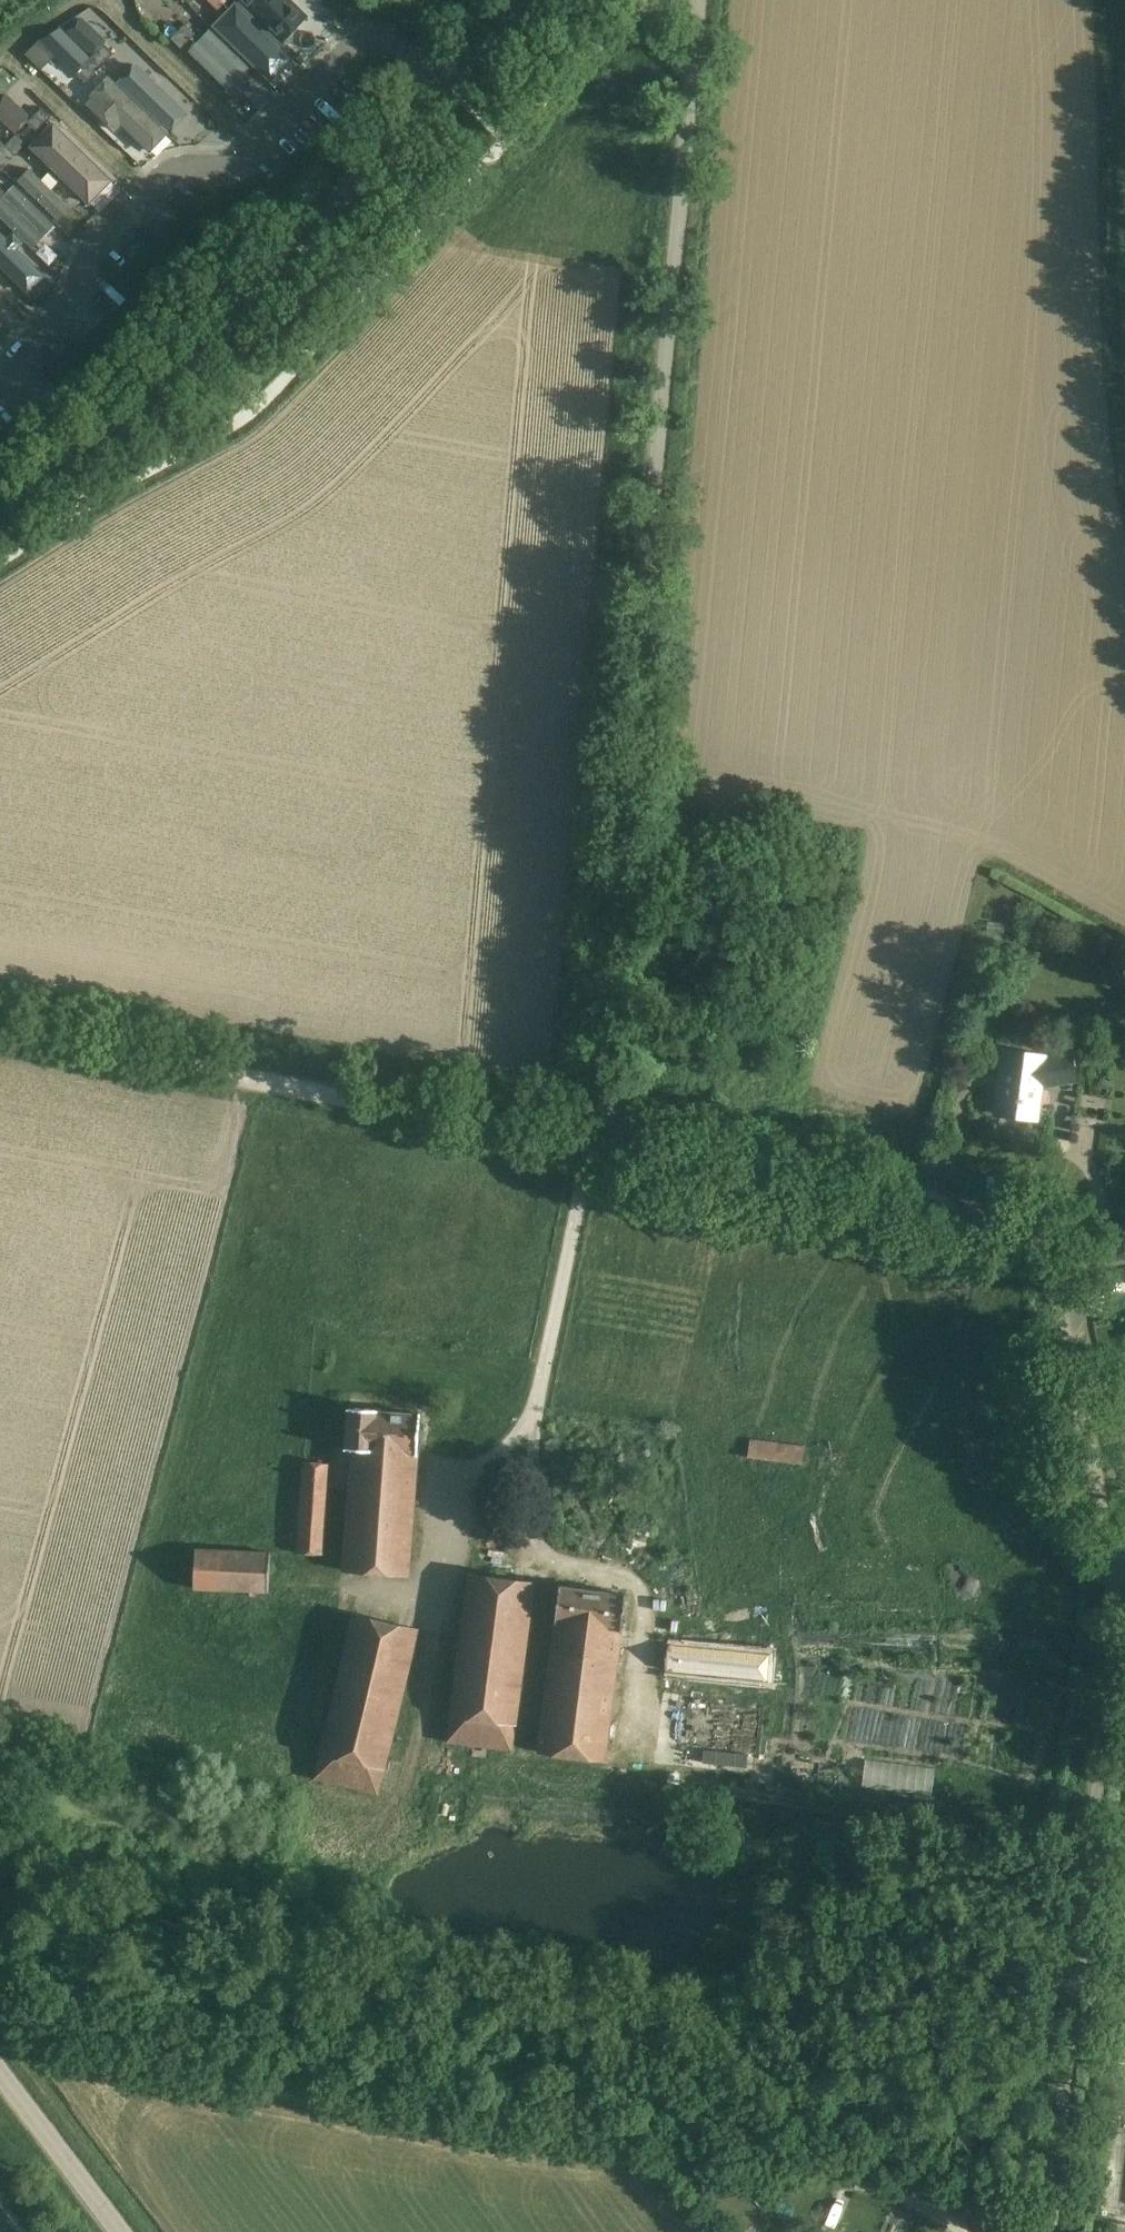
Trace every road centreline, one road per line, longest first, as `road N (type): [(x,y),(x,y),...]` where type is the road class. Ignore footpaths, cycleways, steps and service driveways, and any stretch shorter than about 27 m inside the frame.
road 1 (unclassified): [(1049,2231),(1112,1571),(1039,1269),(1024,1243),(993,1223),(590,1144)]
road 2 (unclassified): [(590,1144),(698,0)]
road 3 (unclassified): [(590,1144),(0,1031)]
road 4 (residential): [(447,86),(399,46),(353,46),(242,160),(164,175),(93,245),(73,303),(11,367)]
road 5 (tertiary): [(83,460),(447,86)]
road 6 (unclassified): [(116,2231),(0,2078)]
road 7 (tertiary): [(447,86),(532,0)]

